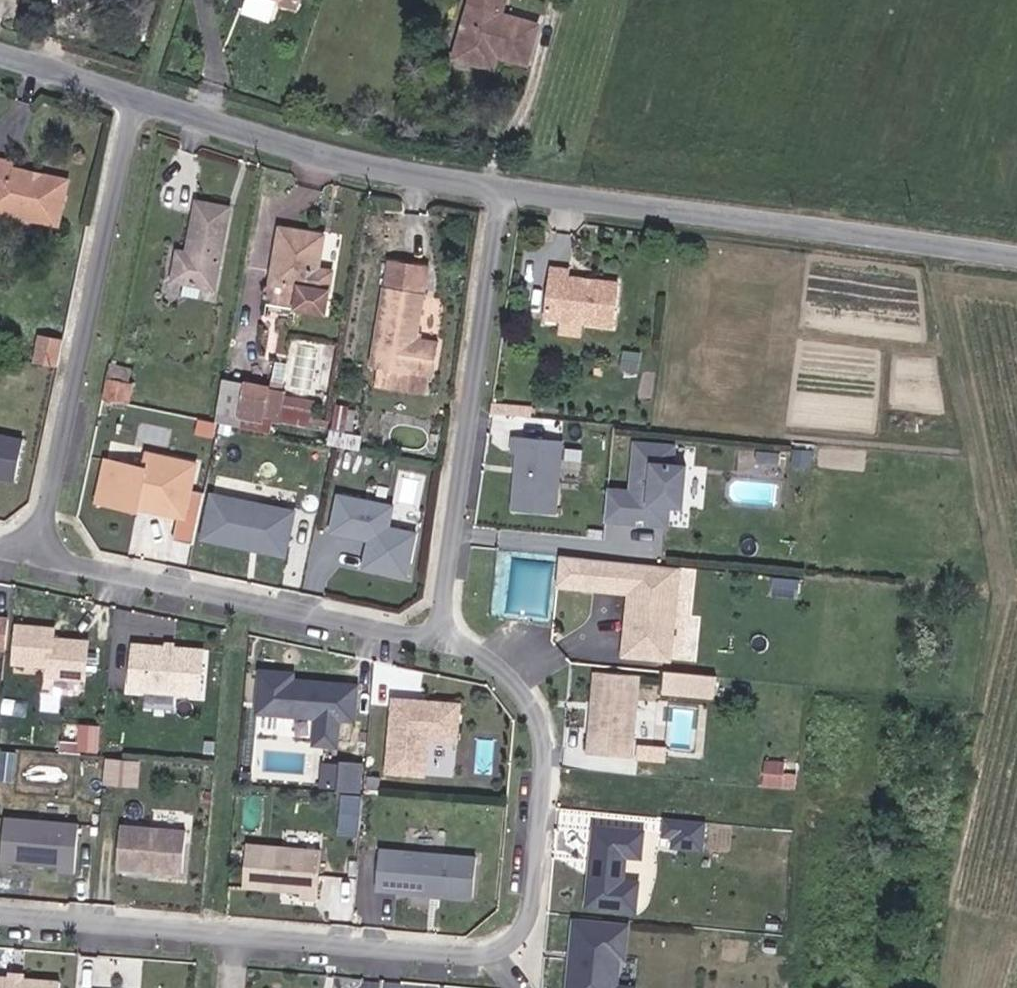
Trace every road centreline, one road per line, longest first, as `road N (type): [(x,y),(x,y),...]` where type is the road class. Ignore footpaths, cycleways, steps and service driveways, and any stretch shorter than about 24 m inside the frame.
road 1 (residential): [(0,917),(489,958),(522,930),(532,894),(546,728),(519,684),(473,649),(436,638)]
road 2 (unclassified): [(1016,257),(497,187)]
road 3 (residential): [(135,98),(38,548)]
road 4 (residential): [(436,638),(497,187)]
road 5 (residential): [(38,548),(436,638)]
road 6 (unclassified): [(497,187),(232,132),(135,98)]
road 7 (unclassified): [(135,98),(0,56)]

